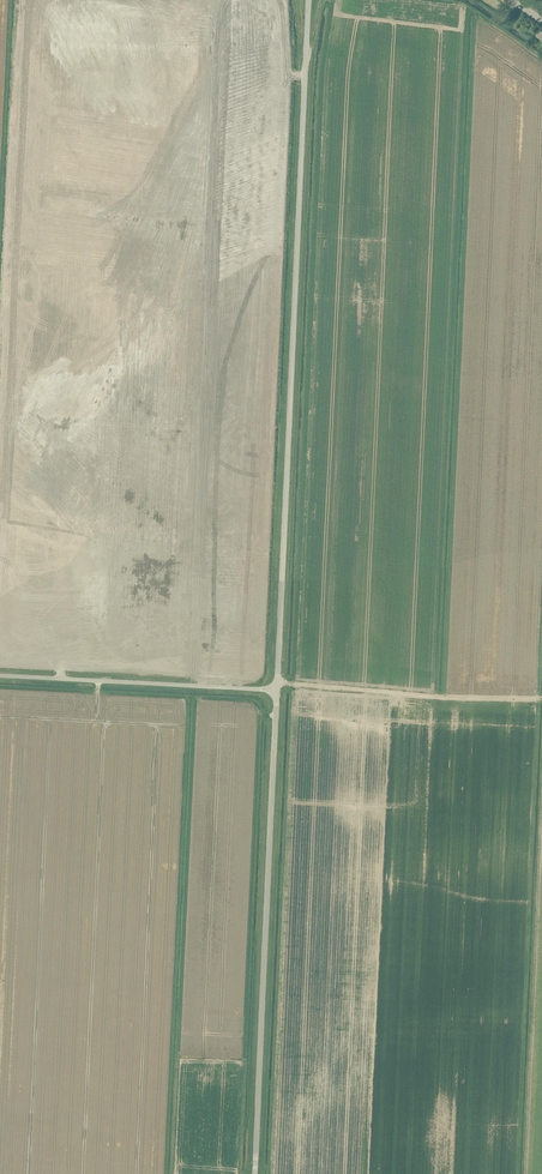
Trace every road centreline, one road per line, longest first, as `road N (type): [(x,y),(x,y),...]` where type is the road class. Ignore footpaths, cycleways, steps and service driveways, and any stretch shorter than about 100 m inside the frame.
road 1 (unclassified): [(277,690),(308,0)]
road 2 (unclassified): [(255,1173),(277,690)]
road 3 (track): [(525,1173),(541,795)]
road 4 (unclassified): [(277,690),(0,676)]
road 5 (track): [(541,699),(277,684)]
road 6 (track): [(368,0),(474,14),(541,58)]

